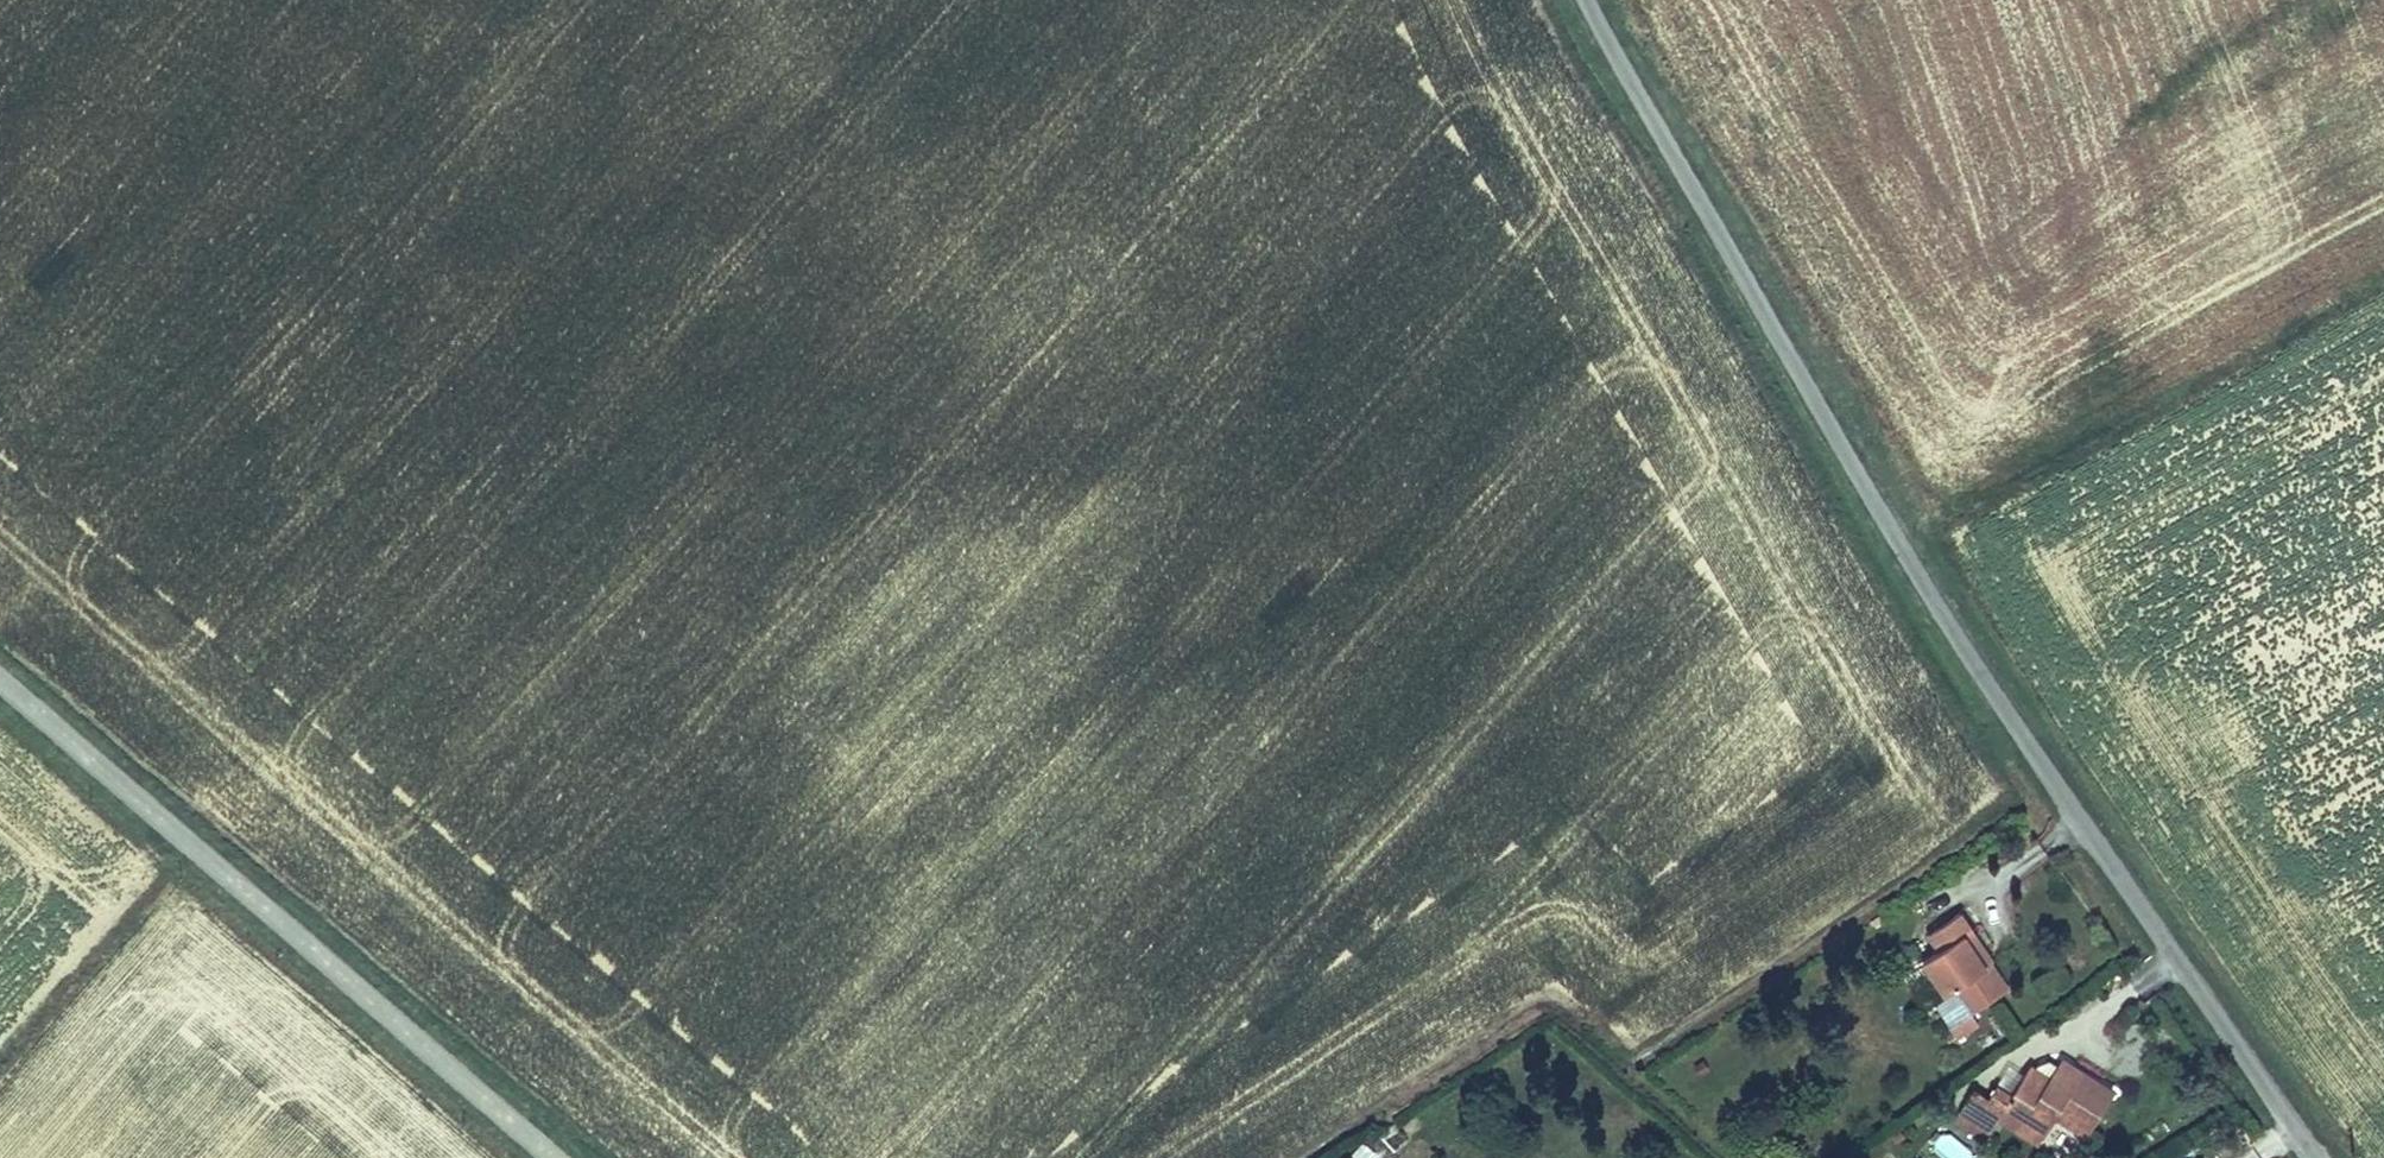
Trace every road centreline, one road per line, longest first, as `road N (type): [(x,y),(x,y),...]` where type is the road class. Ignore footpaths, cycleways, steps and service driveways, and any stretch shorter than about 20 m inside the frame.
road 1 (unclassified): [(1585,0),(1941,620),(2313,1157)]
road 2 (tertiary): [(549,1157),(0,683)]

